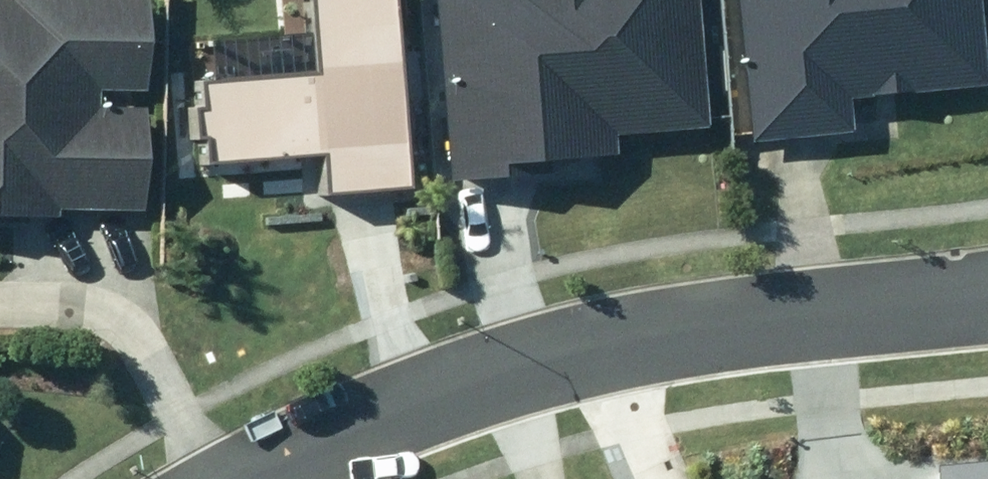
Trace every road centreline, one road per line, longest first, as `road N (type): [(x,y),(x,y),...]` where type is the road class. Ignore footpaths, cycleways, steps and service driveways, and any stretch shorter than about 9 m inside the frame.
road 1 (residential): [(600,347),(987,299)]
road 2 (residential): [(250,478),(600,347)]
road 3 (residential): [(0,301),(104,303),(224,478)]
road 4 (residential): [(600,347),(654,478)]

